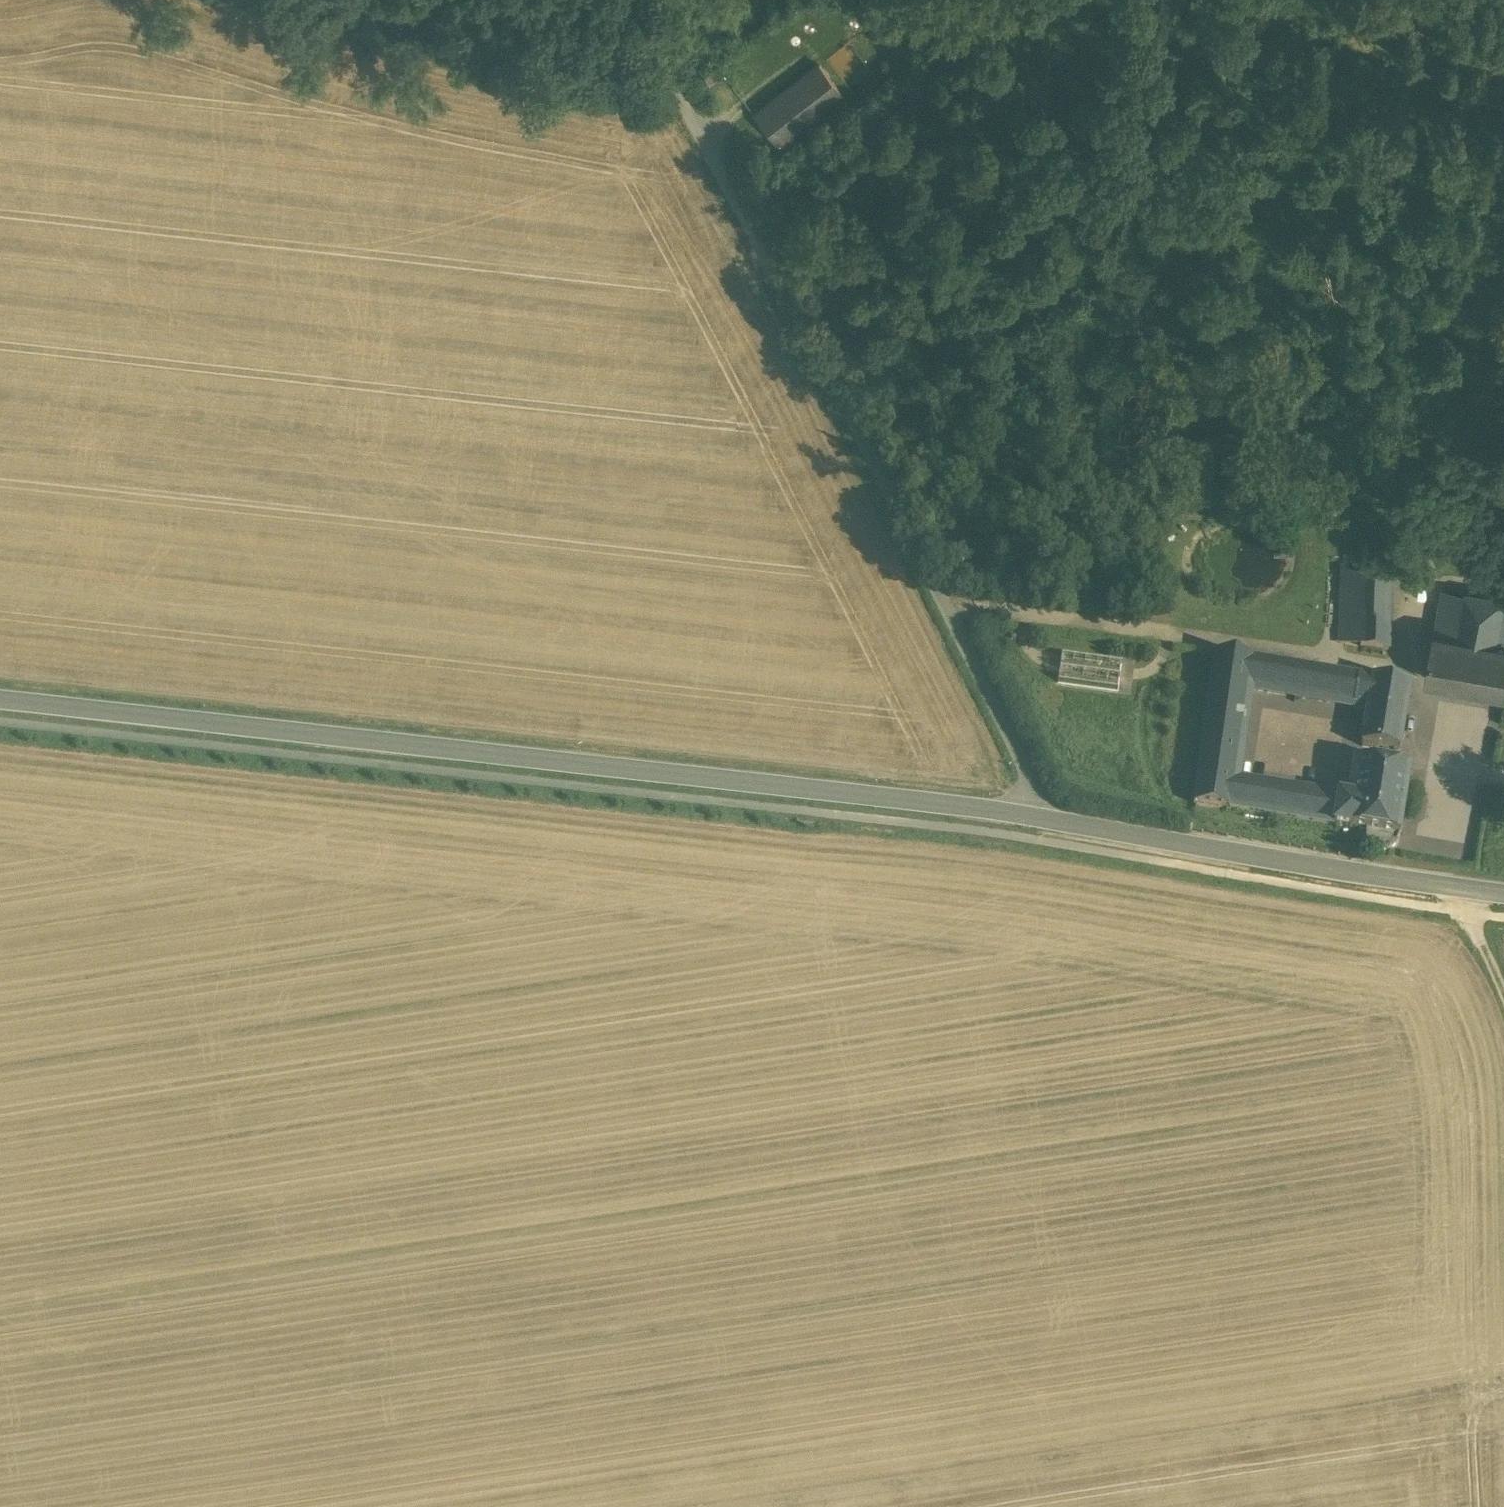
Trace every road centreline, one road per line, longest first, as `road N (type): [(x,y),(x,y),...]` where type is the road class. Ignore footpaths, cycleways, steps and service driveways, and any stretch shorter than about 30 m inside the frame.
road 1 (secondary): [(0,701),(1029,816),(1503,895)]
road 2 (track): [(1368,0),(1503,80)]
road 3 (track): [(1503,1001),(1458,910),(1457,890)]

